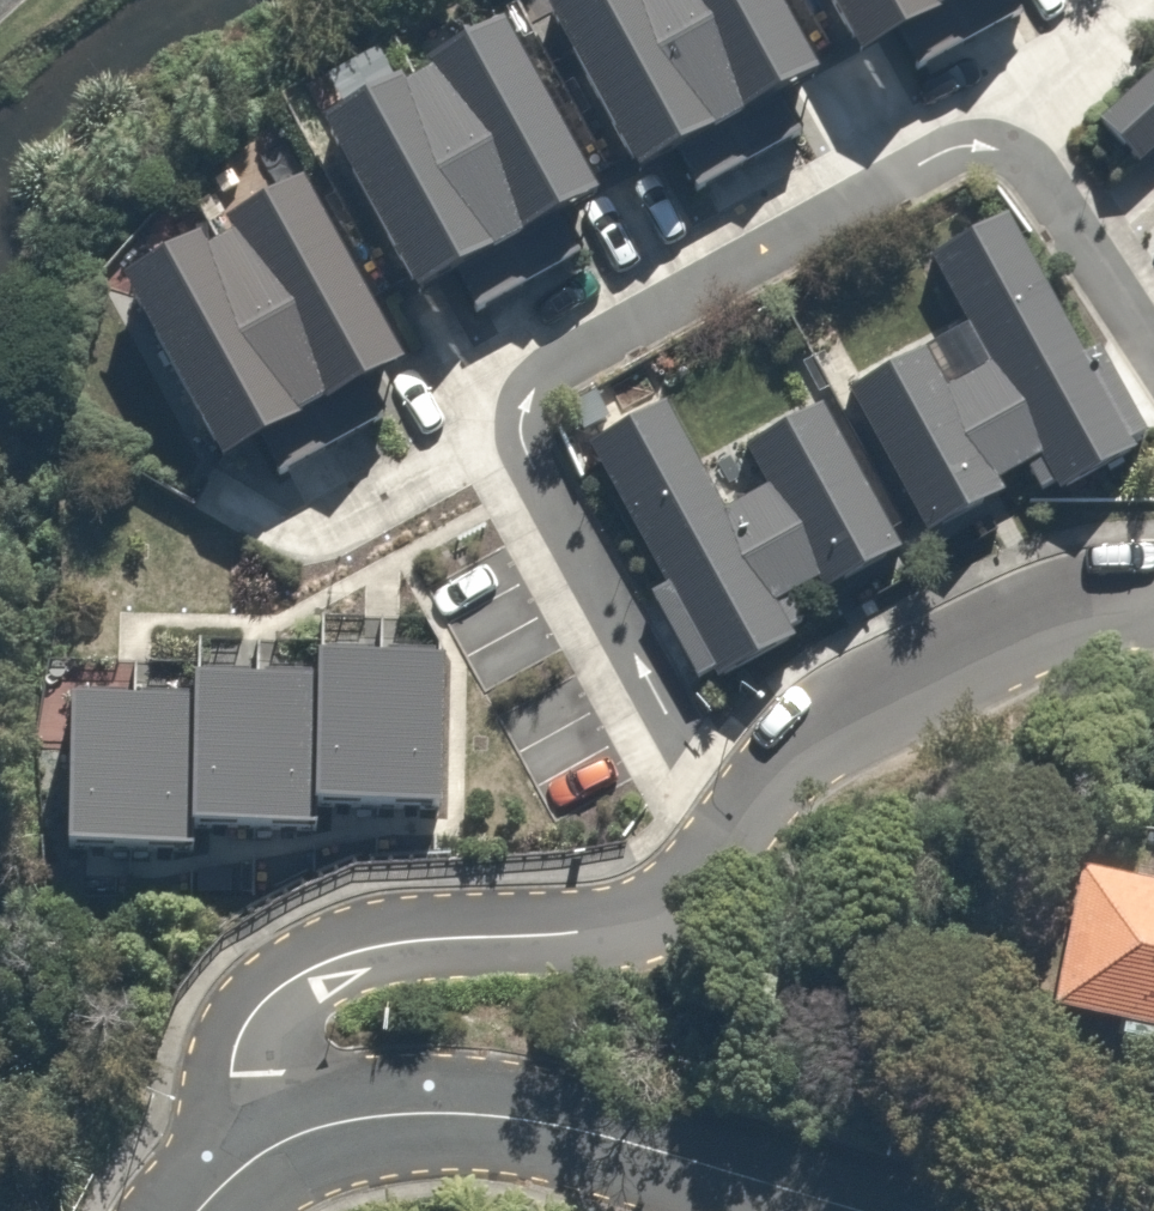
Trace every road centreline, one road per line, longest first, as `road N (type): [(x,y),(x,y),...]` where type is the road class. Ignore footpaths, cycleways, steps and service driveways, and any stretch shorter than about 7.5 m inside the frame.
road 1 (residential): [(731,828),(527,454),(522,417),(547,377),(951,147),(1006,154),(1034,175),(1066,207),(1153,349)]
road 2 (residential): [(225,1184),(236,1046),(247,1021),(294,978),(375,948),(626,925),(687,887),(731,828)]
road 3 (residential): [(225,1184),(295,1135),(397,1114),(472,1116),(553,1123),(860,1210)]
road 4 (residential): [(731,828),(803,742),(886,690),(1022,621),(1067,606),(1153,599)]

